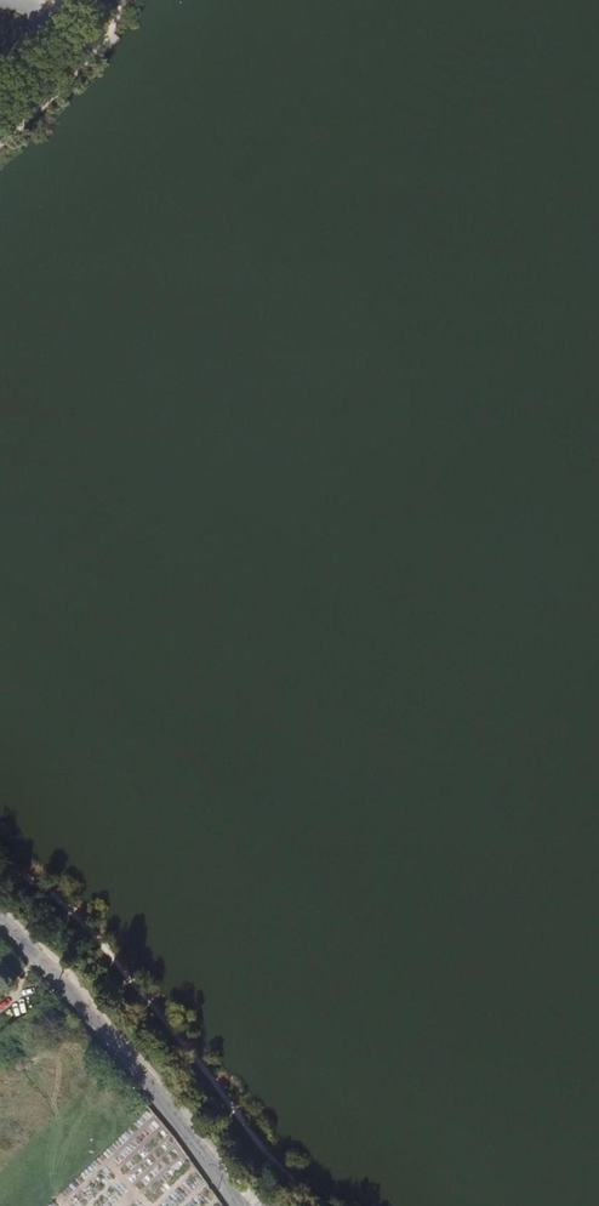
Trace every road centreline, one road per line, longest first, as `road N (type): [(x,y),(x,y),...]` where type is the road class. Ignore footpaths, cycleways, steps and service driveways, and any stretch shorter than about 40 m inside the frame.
road 1 (residential): [(0,924),(207,1151),(240,1205)]
road 2 (residential): [(0,7),(44,28),(33,53),(0,84)]

